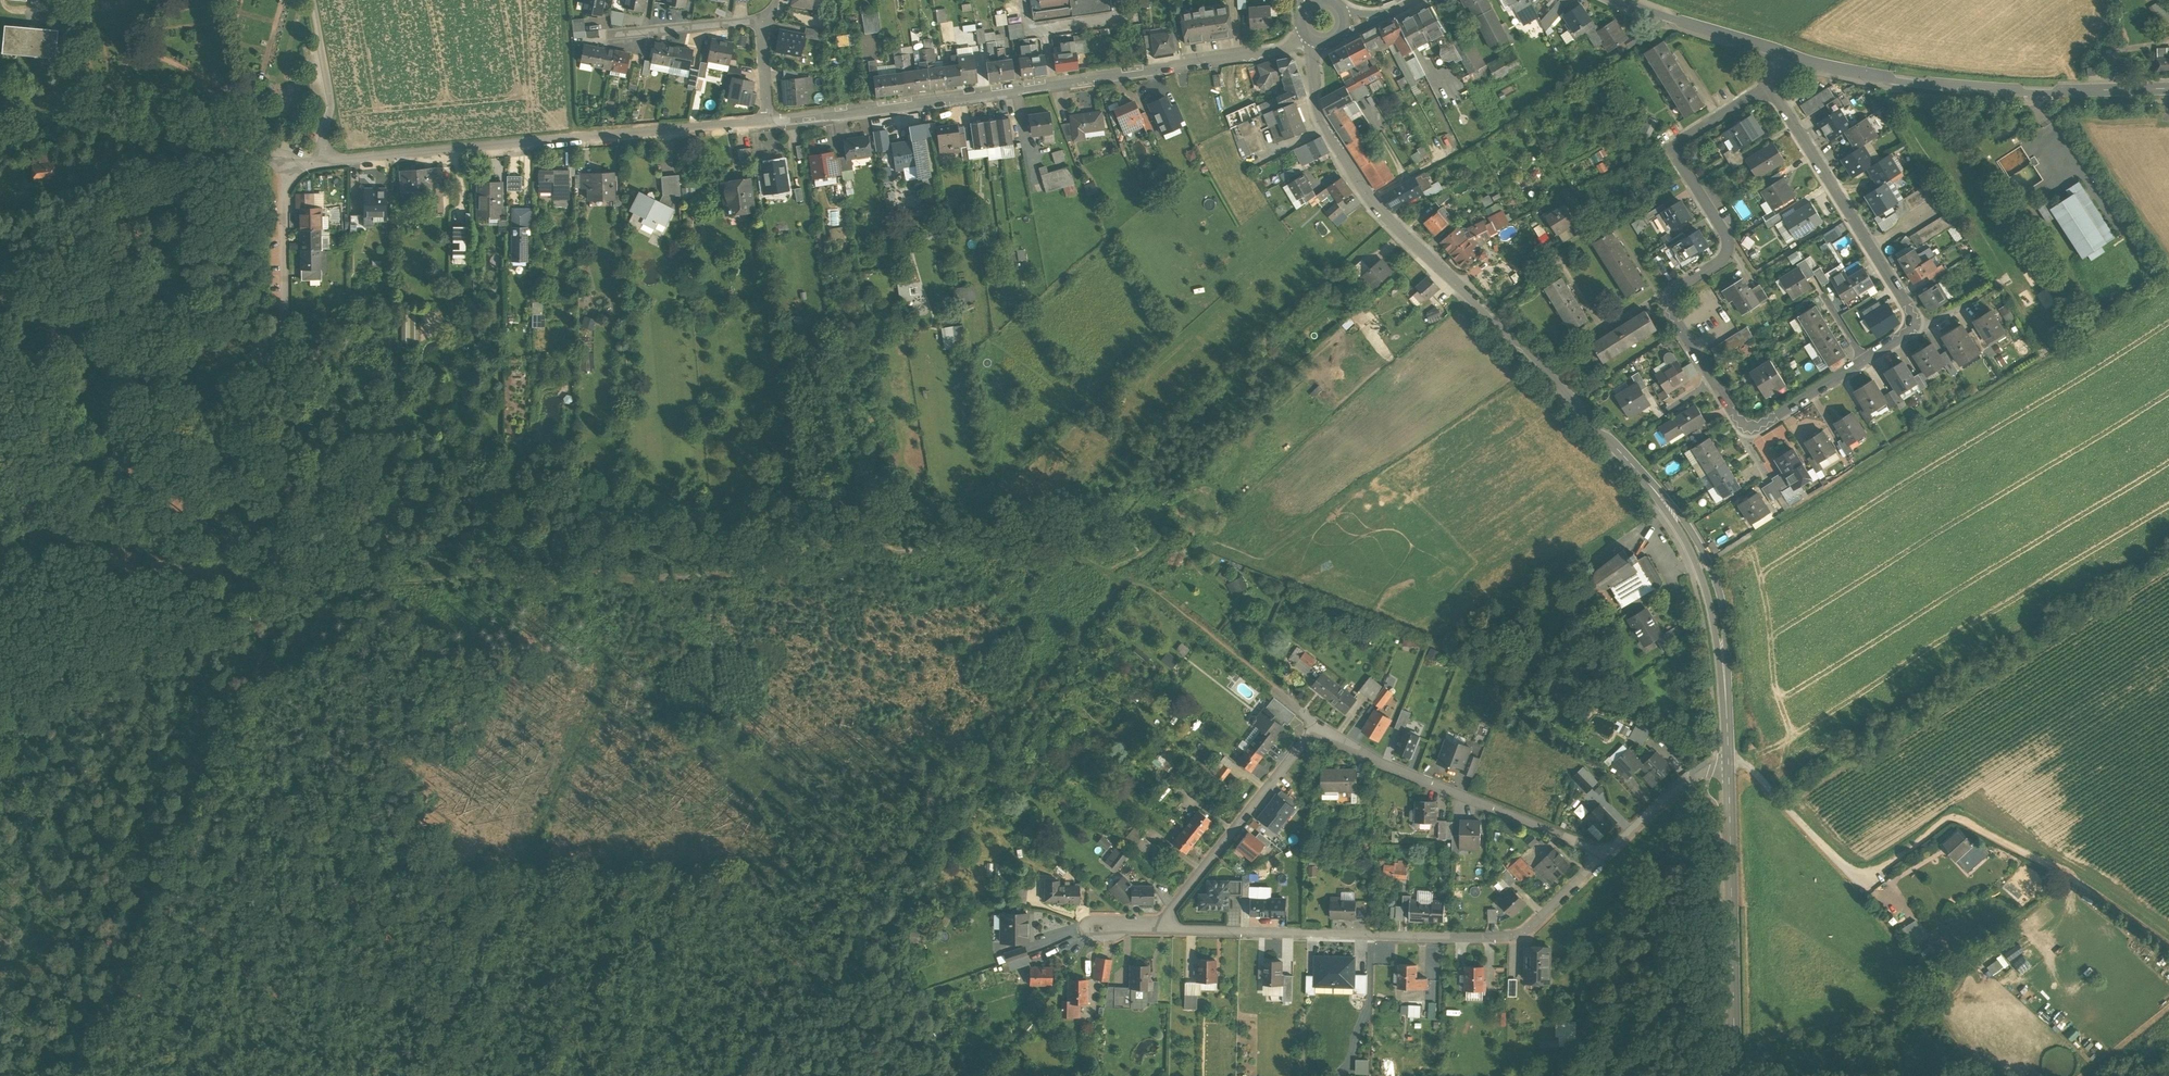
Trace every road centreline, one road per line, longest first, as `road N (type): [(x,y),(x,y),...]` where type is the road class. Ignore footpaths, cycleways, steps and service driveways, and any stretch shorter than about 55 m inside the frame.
road 1 (tertiary): [(1316,42),(1321,123),(1368,201),(1657,493),(1695,548),(1721,619),(1727,758)]
road 2 (residential): [(1769,86),(1672,147),(1728,246),(1721,261),(1676,289),(1670,316),(1737,419),(1763,424),(1919,323),(1872,251)]
road 3 (residential): [(768,121),(1142,73),(1275,51),(1304,32)]
road 4 (residential): [(286,185),(283,325),(200,399),(180,404),(138,391),(0,303)]
road 5 (residential): [(1607,856),(1527,928),(1482,940),(1168,930)]
road 6 (residential): [(322,161),(768,121)]
road 7 (tertiary): [(1779,52),(1910,83),(2038,93),(2168,89)]
road 8 (tertiary): [(1727,758),(1735,1075)]
road 9 (residential): [(1321,732),(1607,856)]
road 10 (track): [(165,866),(272,630),(284,579)]
road 11 (track): [(284,579),(0,698)]
road 12 (residential): [(1168,930),(1168,910),(1298,746),(1321,732)]
road 13 (track): [(2168,942),(2085,880),(1955,811)]
road 14 (residential): [(768,121),(759,24),(623,35)]
road 15 (track): [(74,1075),(165,866)]
road 16 (residential): [(1872,251),(1769,86)]
road 17 (track): [(1263,681),(1127,579)]
road 18 (tertiary): [(1622,0),(1779,52)]
road 19 (residential): [(322,161),(332,106),(313,0)]
road 20 (residential): [(1727,758),(1607,856)]
road 21 (track): [(284,579),(288,440)]

